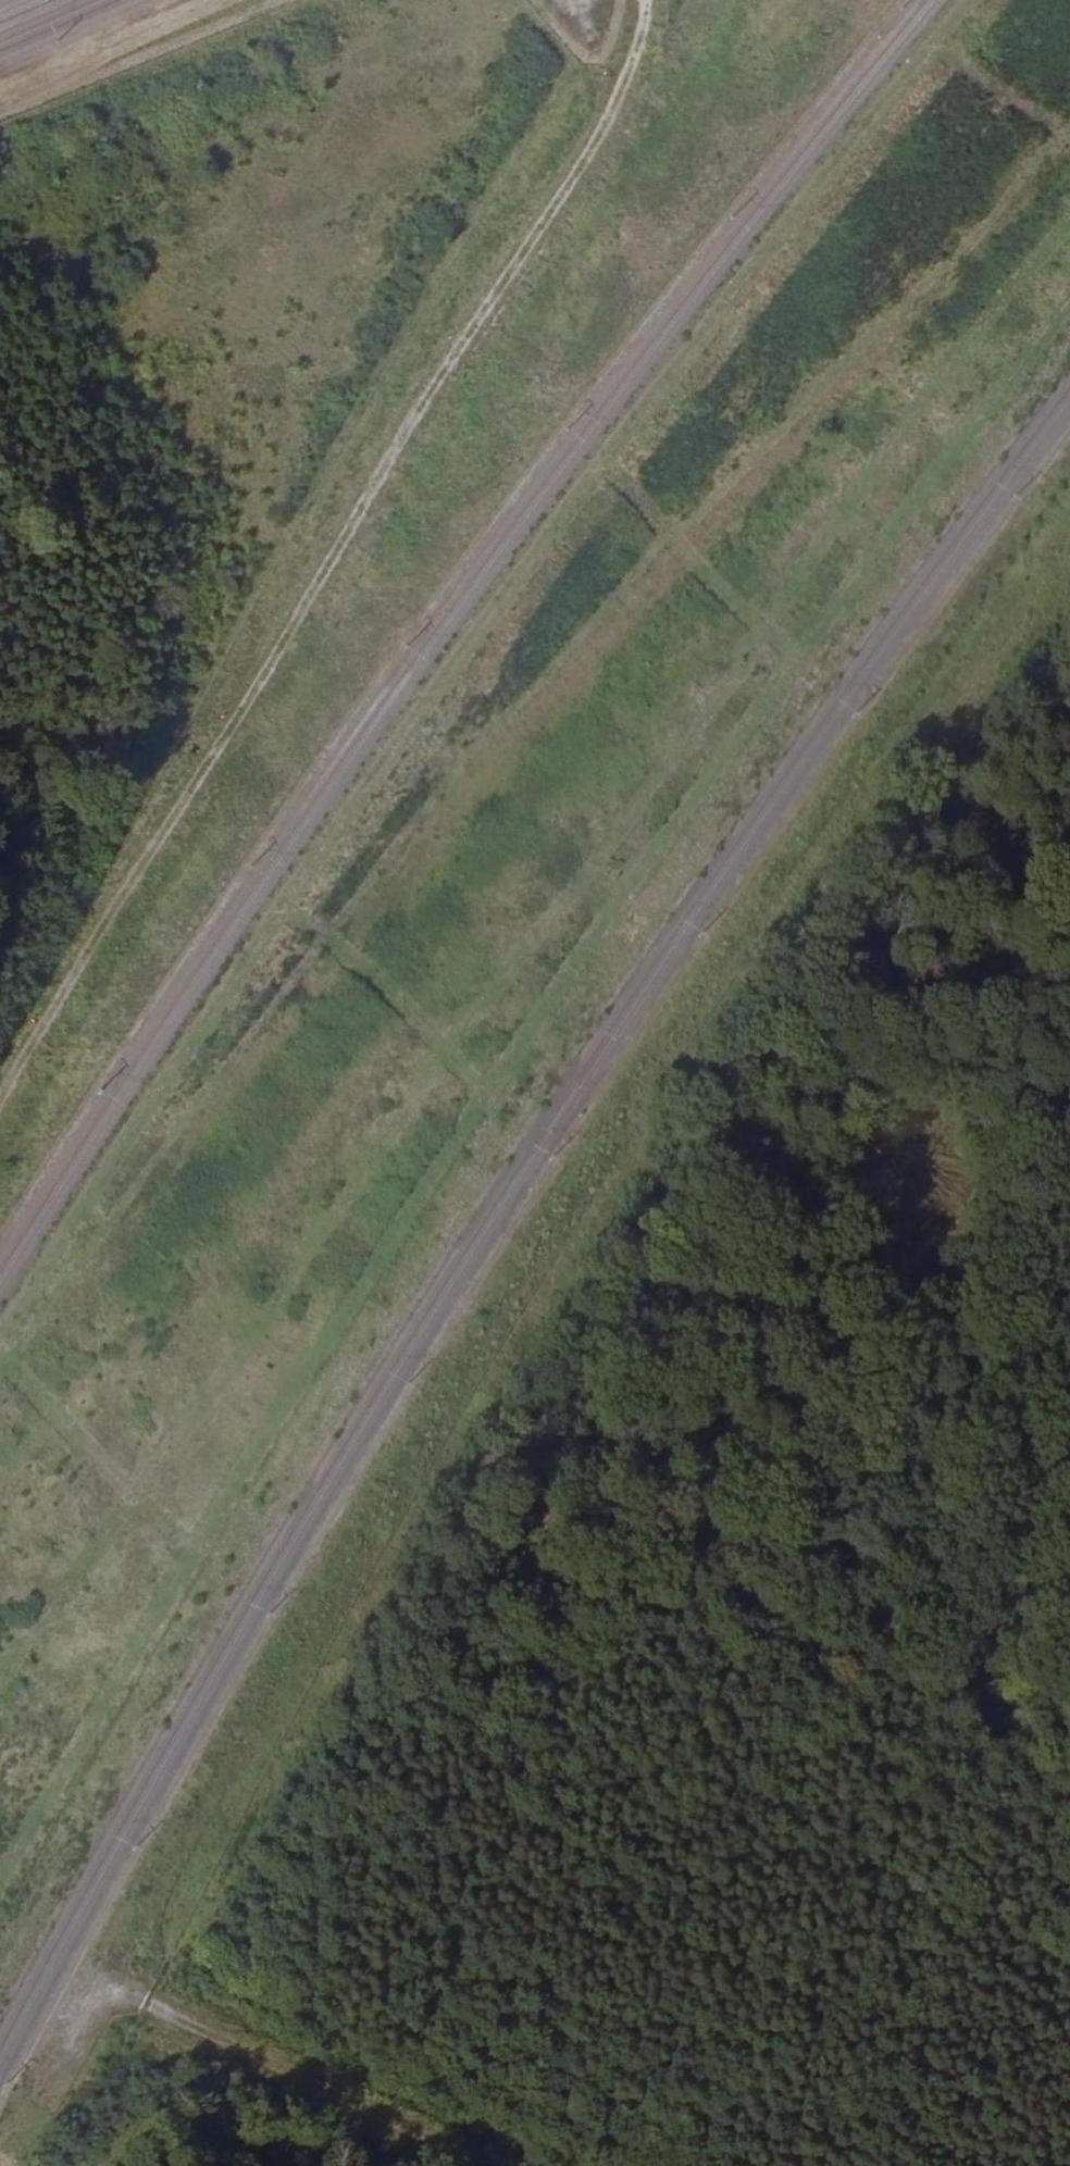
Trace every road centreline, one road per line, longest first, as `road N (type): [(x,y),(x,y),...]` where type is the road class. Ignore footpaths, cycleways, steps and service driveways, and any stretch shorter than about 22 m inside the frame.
road 1 (track): [(486,2165),(148,2004)]

